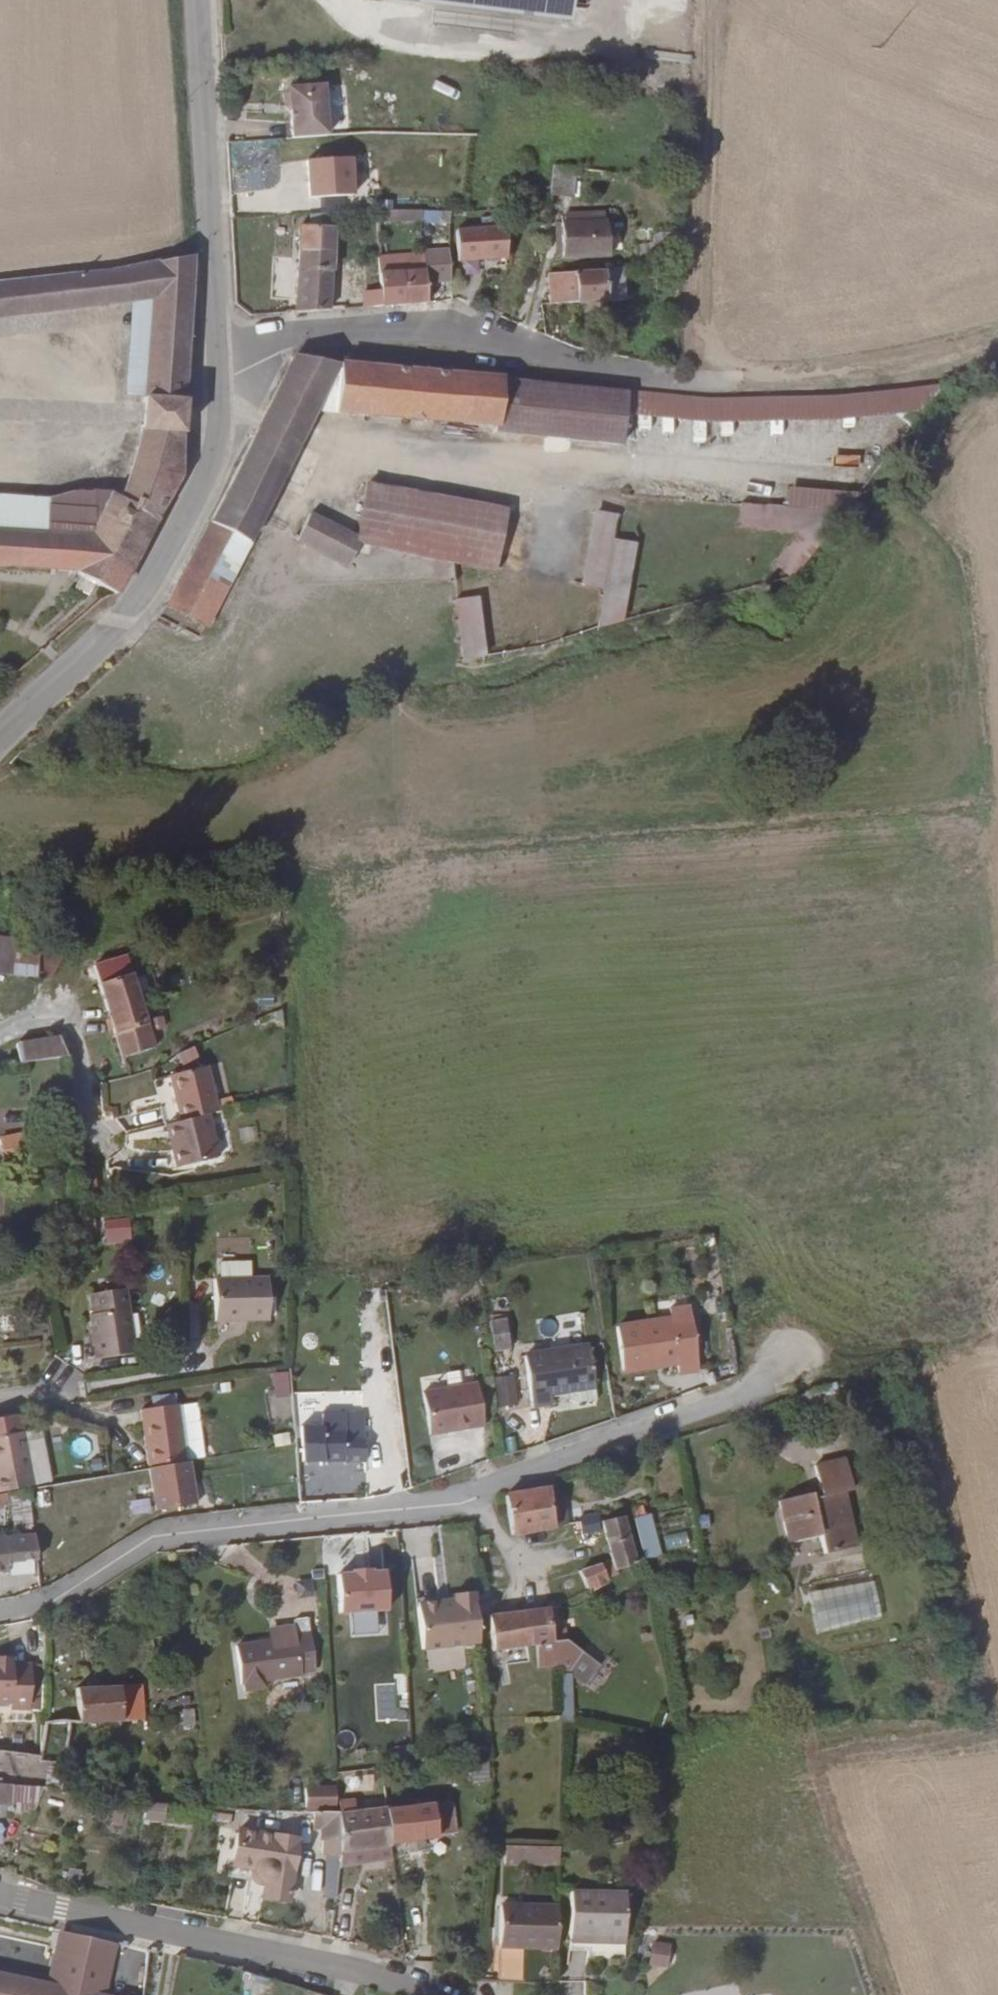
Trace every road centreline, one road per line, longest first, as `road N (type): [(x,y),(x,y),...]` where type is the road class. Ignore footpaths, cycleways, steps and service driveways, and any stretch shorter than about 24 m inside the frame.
road 1 (residential): [(0,1622),(71,1598),(180,1538),(266,1523),(406,1516),(793,1377)]
road 2 (residential): [(707,385),(391,325),(229,357)]
road 3 (residential): [(229,357),(187,518),(129,619),(0,753)]
road 4 (residential): [(0,1893),(414,1994)]
road 5 (track): [(714,0),(711,311),(727,383)]
road 6 (residential): [(205,0),(229,357)]
road 7 (track): [(997,332),(885,367),(707,385)]

